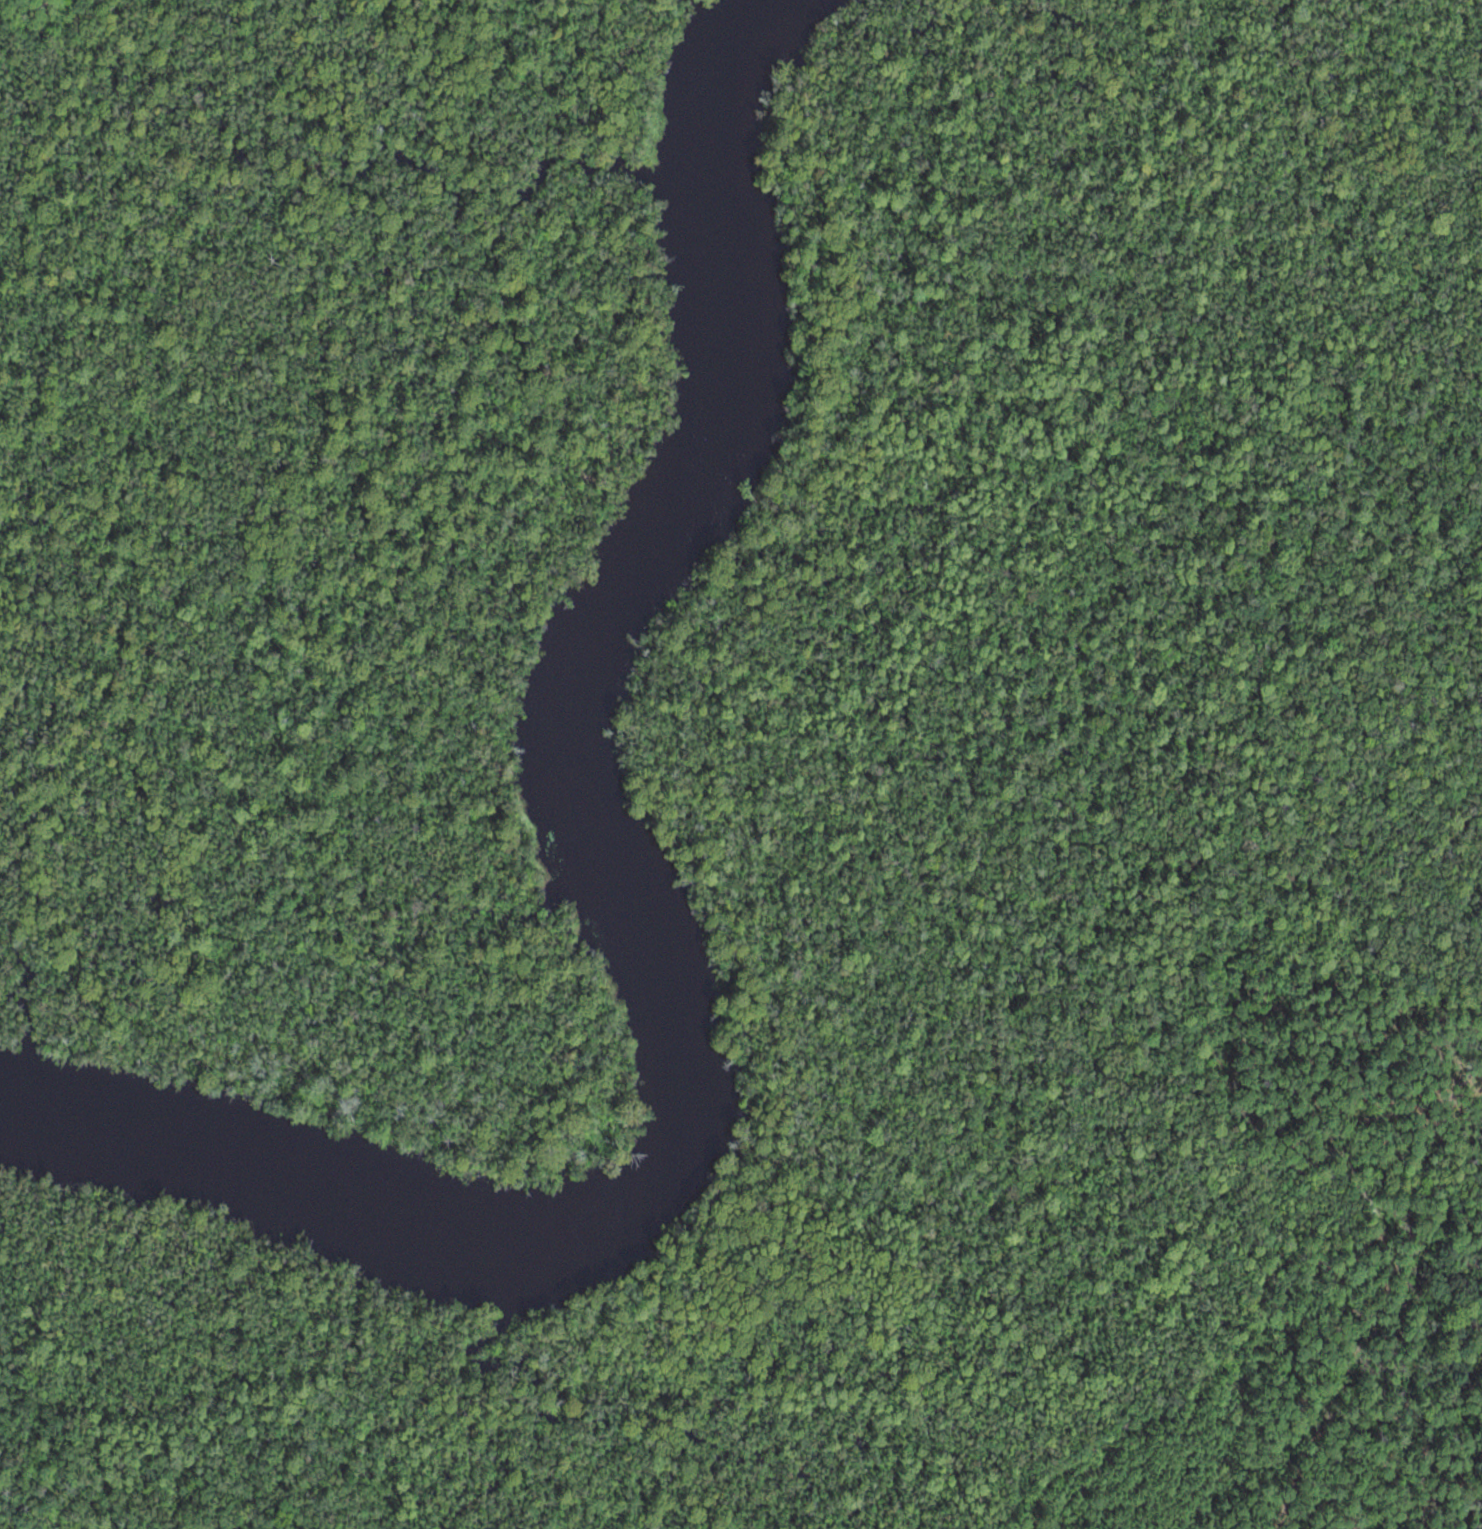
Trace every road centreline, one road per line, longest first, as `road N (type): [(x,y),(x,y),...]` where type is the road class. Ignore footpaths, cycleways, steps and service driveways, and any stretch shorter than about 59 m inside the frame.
road 1 (residential): [(1287,1528),(1387,1263)]

